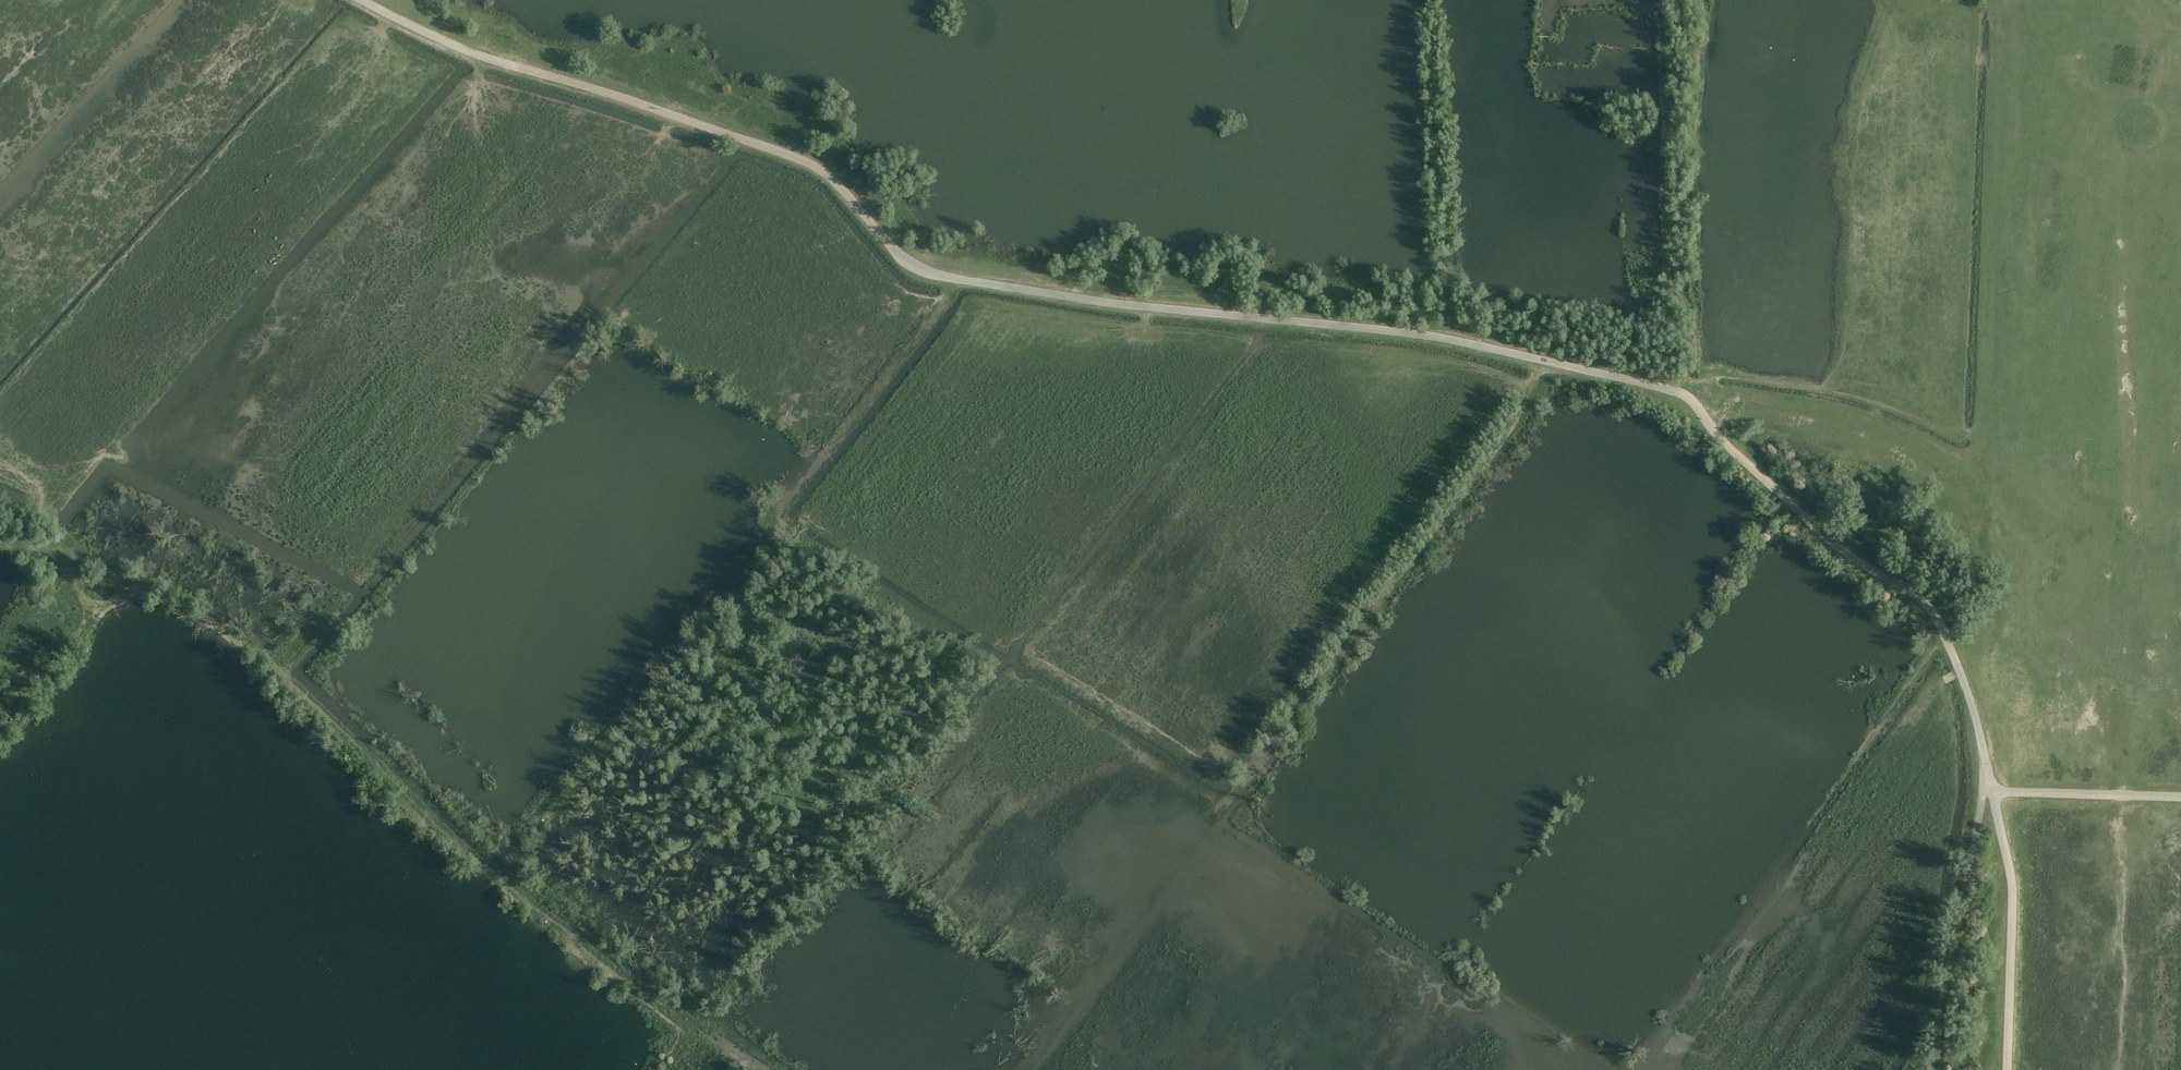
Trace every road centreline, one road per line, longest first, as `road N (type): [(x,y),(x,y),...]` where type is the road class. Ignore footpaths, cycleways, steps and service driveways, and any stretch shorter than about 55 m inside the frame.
road 1 (track): [(1992,792),(1982,803),(1933,1069)]

